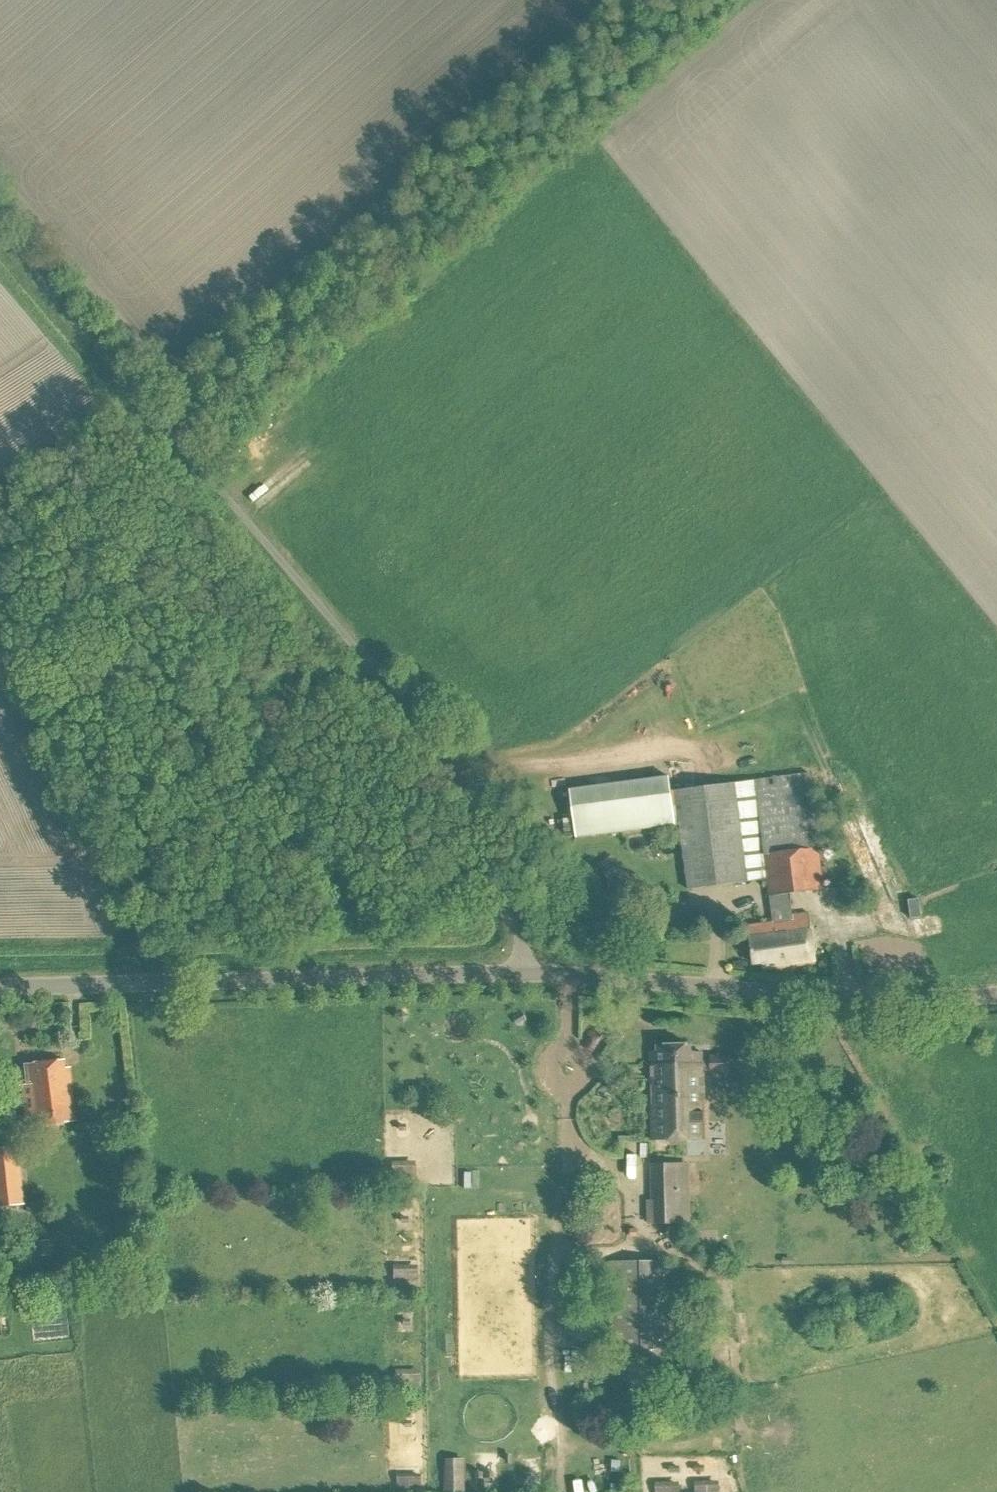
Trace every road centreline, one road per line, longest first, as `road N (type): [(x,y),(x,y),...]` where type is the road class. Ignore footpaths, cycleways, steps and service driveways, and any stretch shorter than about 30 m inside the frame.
road 1 (tertiary): [(0,988),(526,973)]
road 2 (tertiary): [(996,996),(847,998),(526,973)]
road 3 (unclassified): [(526,973),(448,765)]

